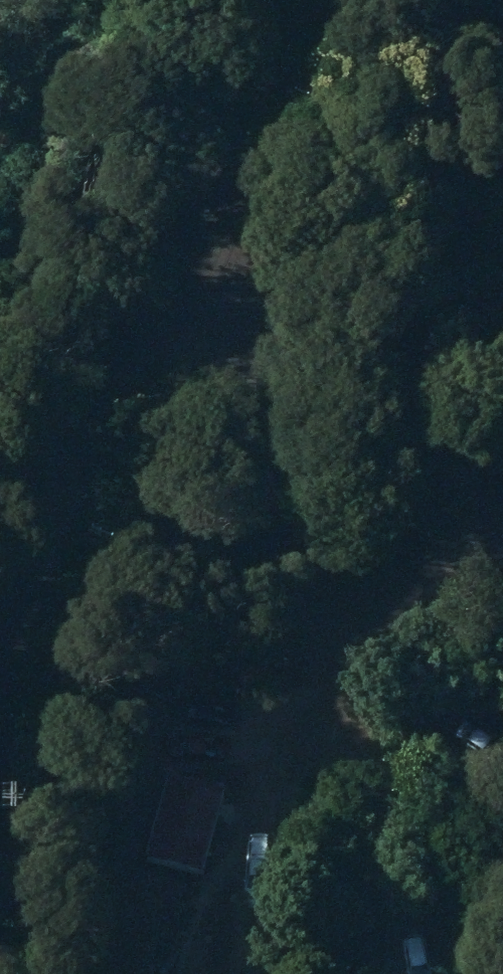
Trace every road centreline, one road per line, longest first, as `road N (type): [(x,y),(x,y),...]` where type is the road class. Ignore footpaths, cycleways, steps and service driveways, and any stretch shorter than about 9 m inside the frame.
road 1 (unclassified): [(272,79),(254,404),(316,486),(403,538),(502,470)]
road 2 (unclassified): [(0,657),(17,592),(272,79)]

